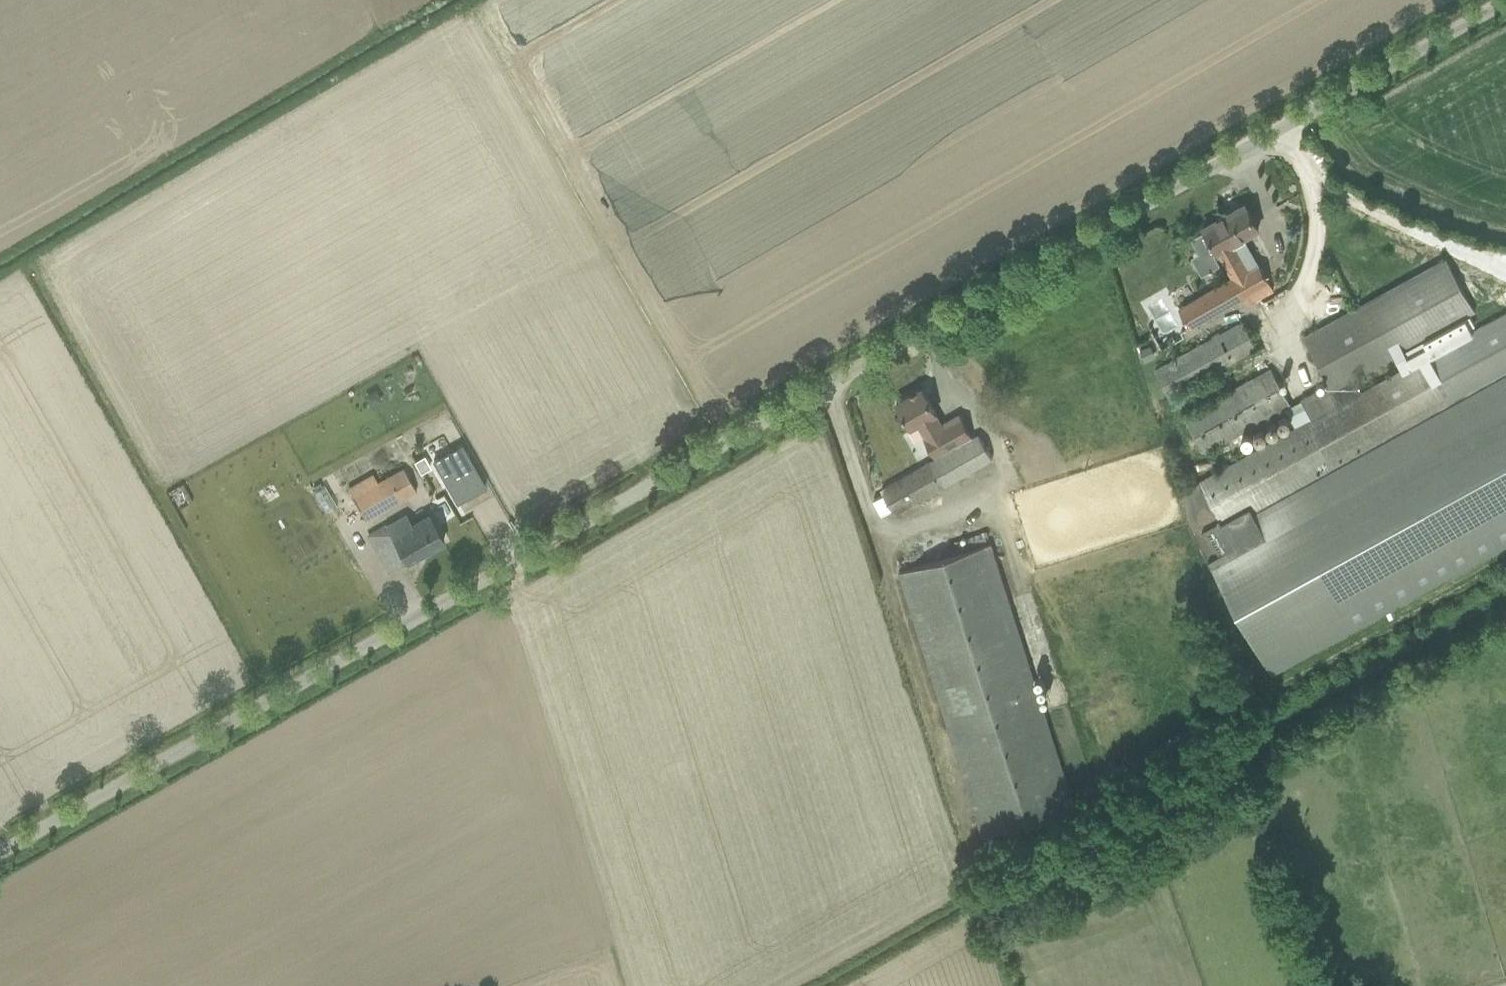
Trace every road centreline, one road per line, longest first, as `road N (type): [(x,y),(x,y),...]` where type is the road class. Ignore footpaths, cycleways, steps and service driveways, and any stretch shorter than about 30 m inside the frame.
road 1 (unclassified): [(0,852),(1505,2)]

